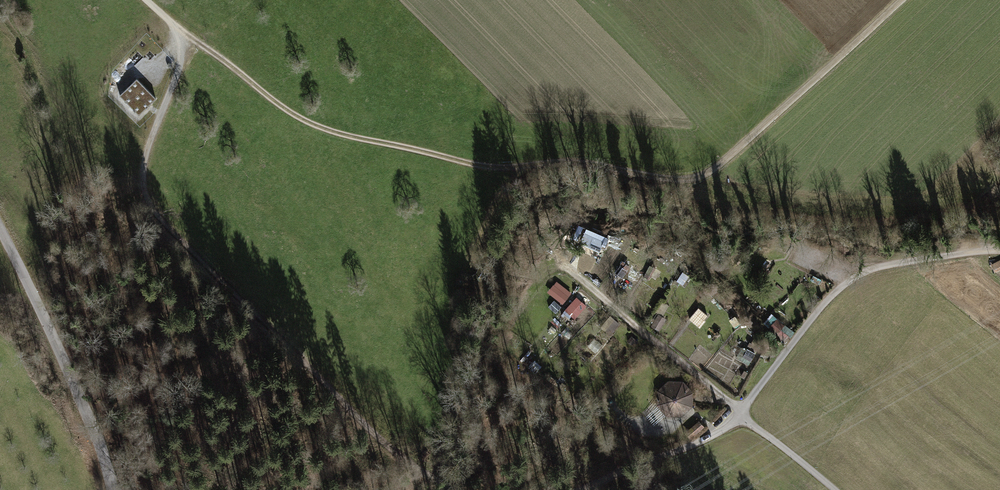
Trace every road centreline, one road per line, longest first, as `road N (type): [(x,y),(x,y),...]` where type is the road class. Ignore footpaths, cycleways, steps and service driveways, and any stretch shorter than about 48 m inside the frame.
road 1 (track): [(896,0),(720,164),(688,178),(492,168),(333,133),(285,112),(185,38)]
road 2 (track): [(185,38),(141,159),(152,216),(354,415),(450,489)]
road 3 (track): [(739,412),(817,311),(858,275),(999,250)]
road 4 (unclassified): [(110,489),(78,389),(0,231)]
road 5 (track): [(582,281),(739,412)]
road 6 (track): [(580,489),(701,441),(739,412)]
road 7 (track): [(739,412),(831,489)]

